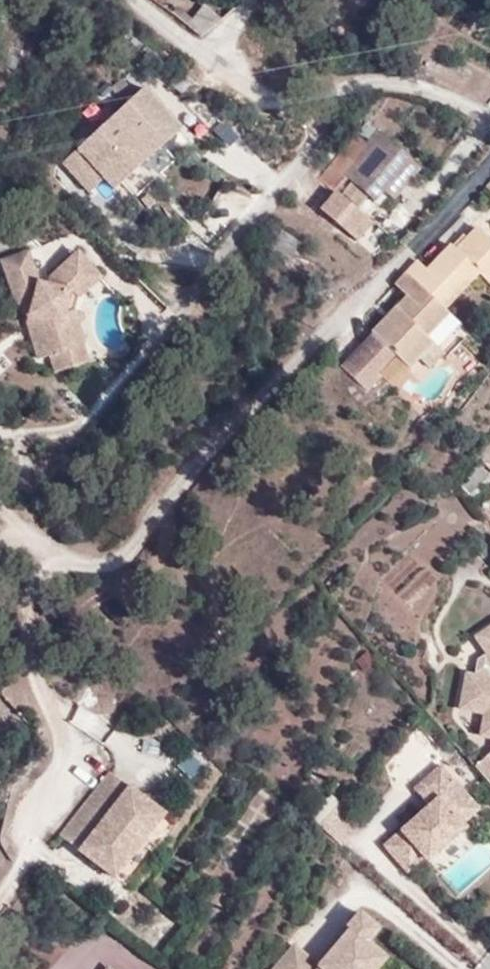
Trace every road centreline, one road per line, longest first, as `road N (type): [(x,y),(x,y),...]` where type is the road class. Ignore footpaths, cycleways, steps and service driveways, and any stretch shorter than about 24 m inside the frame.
road 1 (residential): [(0,903),(62,800),(65,737),(24,628),(40,583),(63,563),(120,562),(264,395),(489,172)]
road 2 (residential): [(365,80),(96,413)]
road 3 (residential): [(365,80),(229,72)]
road 4 (residential): [(489,119),(451,98),(365,80)]
road 5 (residential): [(229,72),(125,0)]

